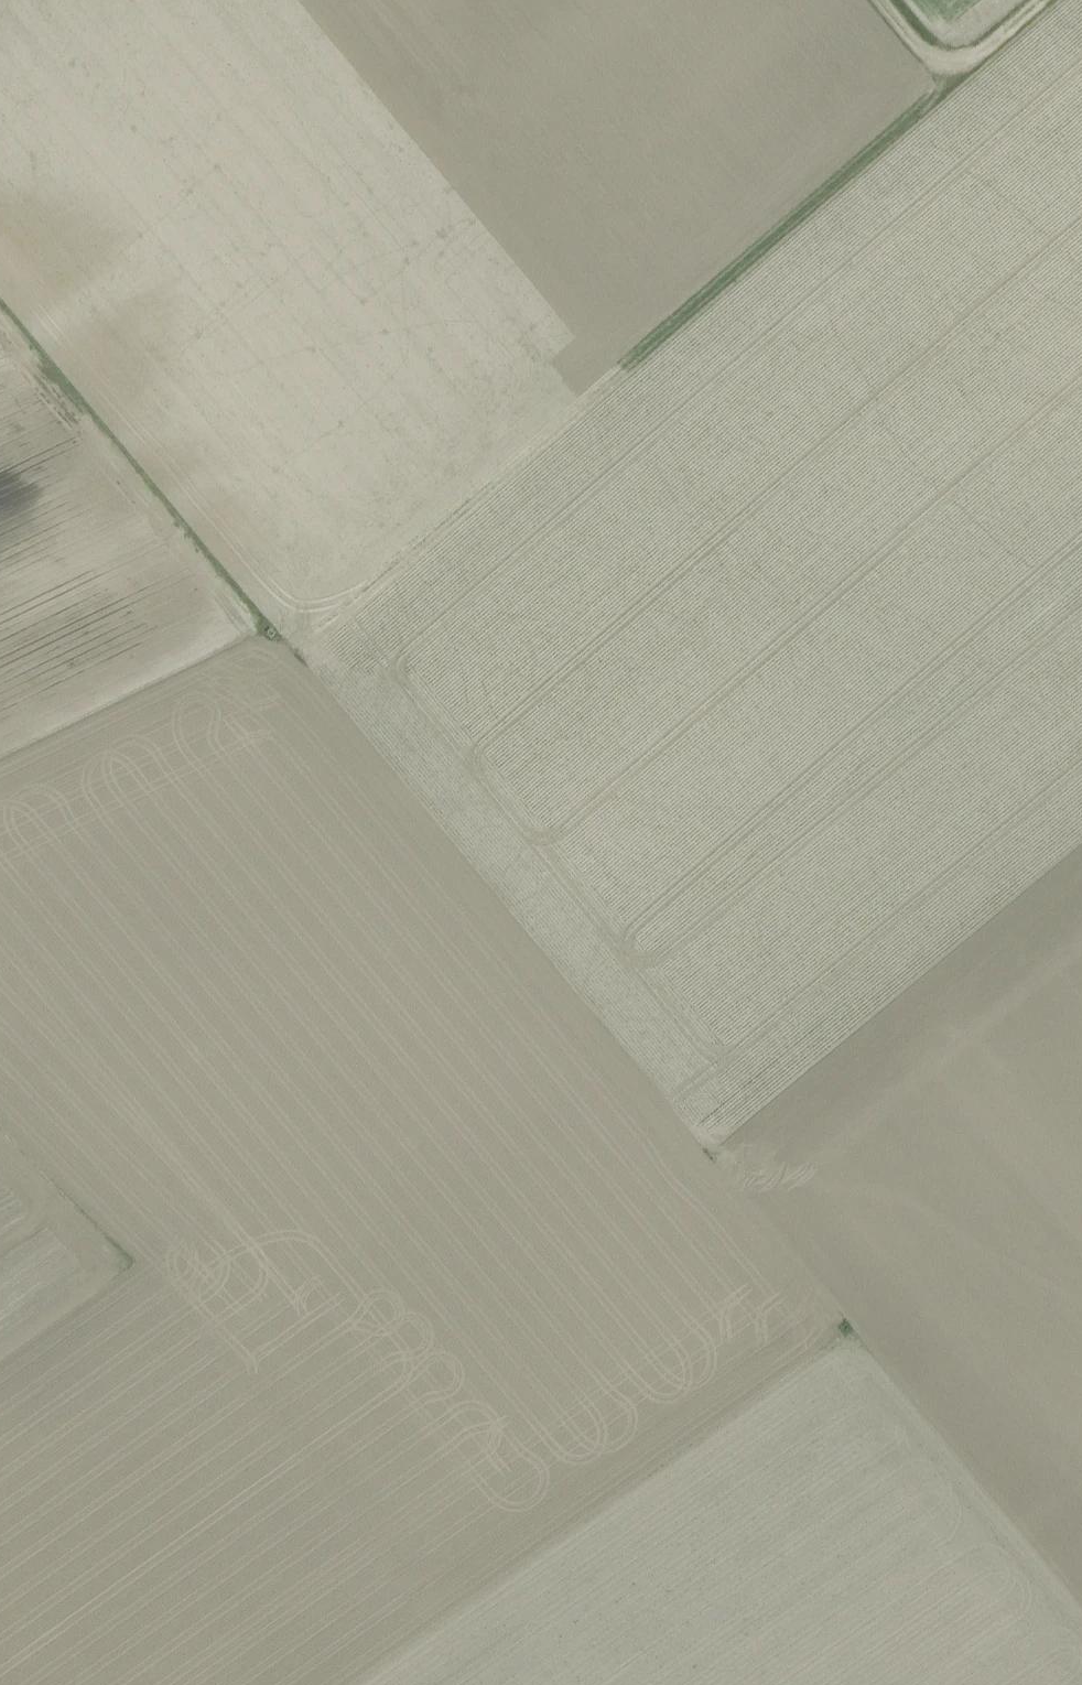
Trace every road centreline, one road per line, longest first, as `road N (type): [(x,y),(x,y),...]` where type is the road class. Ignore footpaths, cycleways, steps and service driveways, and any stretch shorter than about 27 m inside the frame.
road 1 (track): [(1031,0),(958,65),(939,58),(892,0)]

